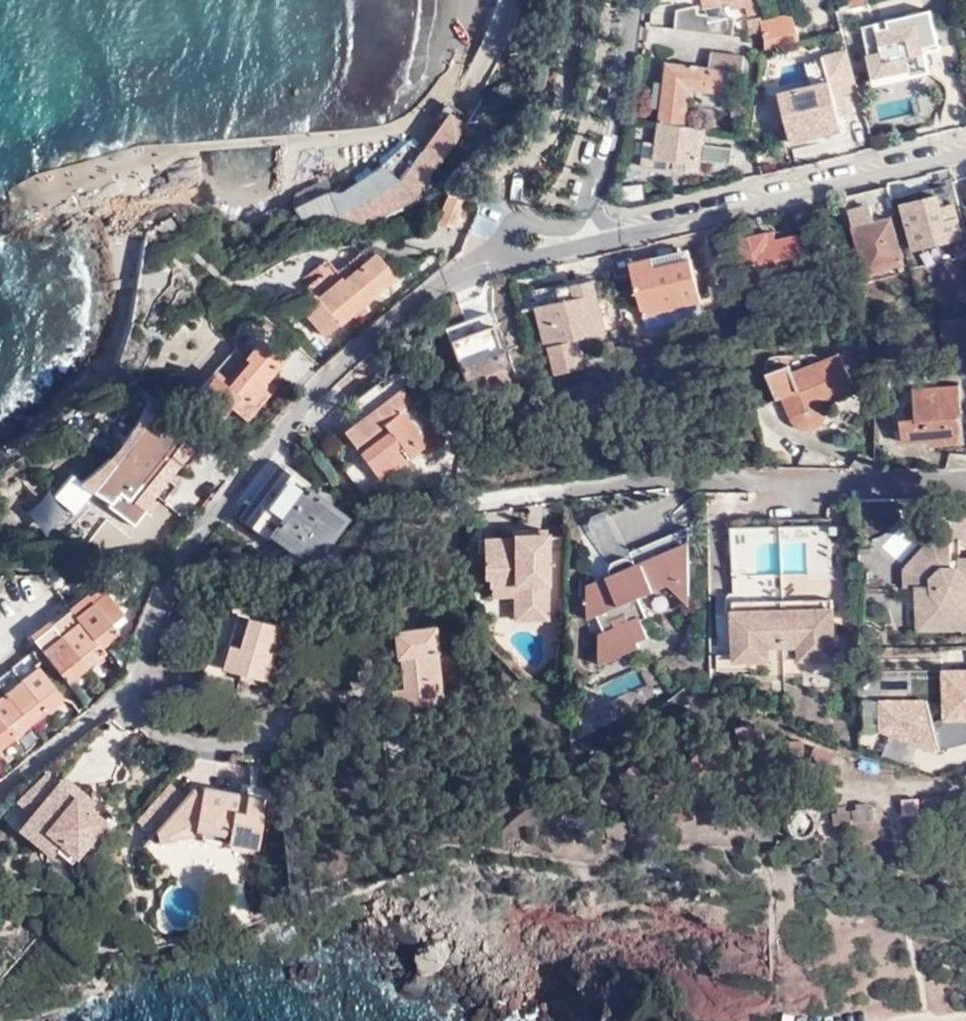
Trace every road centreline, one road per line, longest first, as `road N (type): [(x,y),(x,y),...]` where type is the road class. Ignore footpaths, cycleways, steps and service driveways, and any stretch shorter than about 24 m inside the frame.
road 1 (residential): [(285,738),(227,747),(165,738),(139,718),(135,662),(160,581),(207,514),(353,351),(448,282),(507,260)]
road 2 (residential): [(965,477),(615,481),(468,506)]
road 3 (residential): [(625,237),(965,154)]
road 4 (residential): [(634,0),(588,202)]
road 5 (residential): [(588,202),(576,221),(547,227),(519,217),(495,249),(507,260)]

